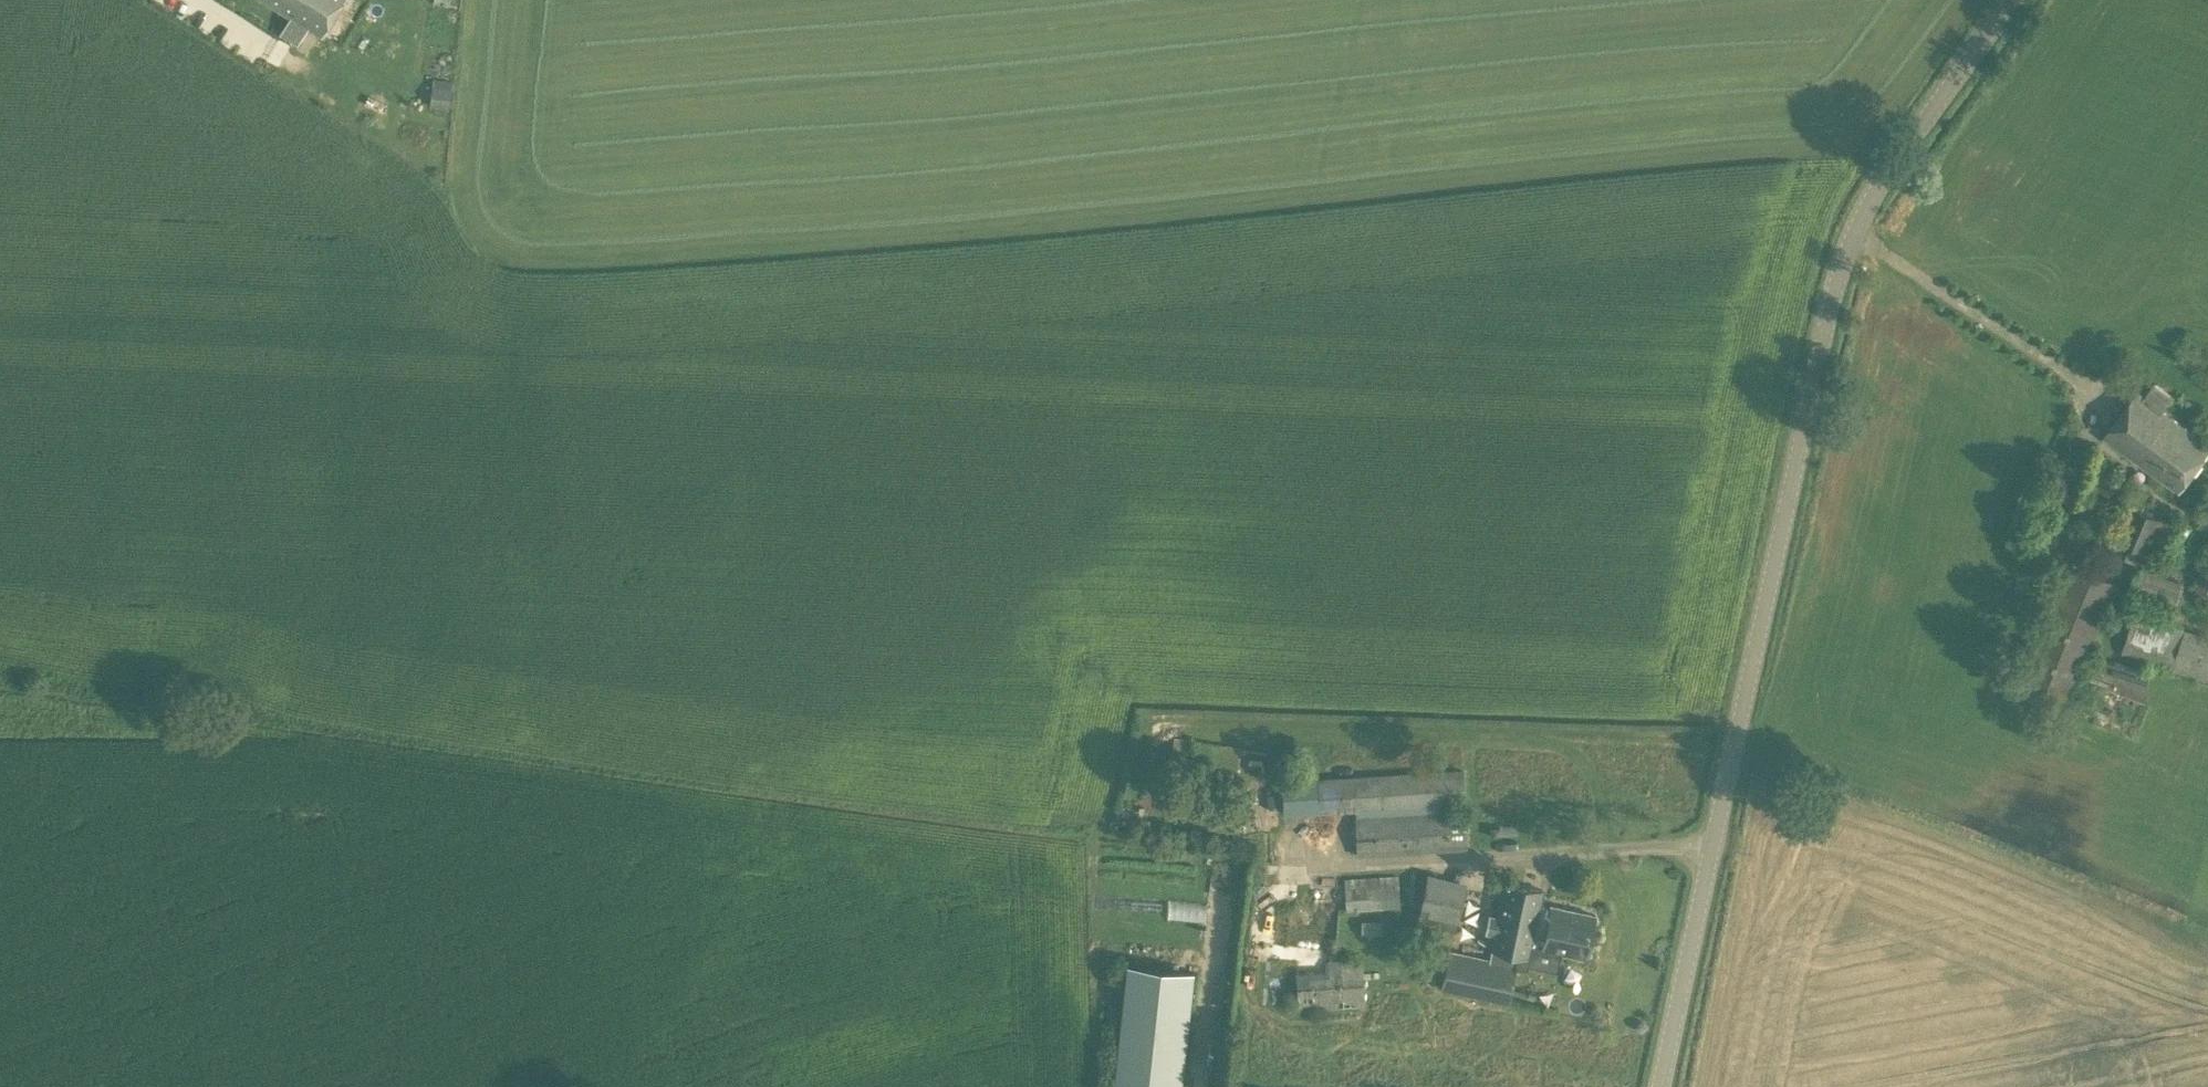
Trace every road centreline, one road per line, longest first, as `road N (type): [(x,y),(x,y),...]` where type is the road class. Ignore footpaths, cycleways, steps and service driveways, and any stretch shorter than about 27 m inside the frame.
road 1 (tertiary): [(1658,1086),(1844,258),(1882,180),(2012,0)]

